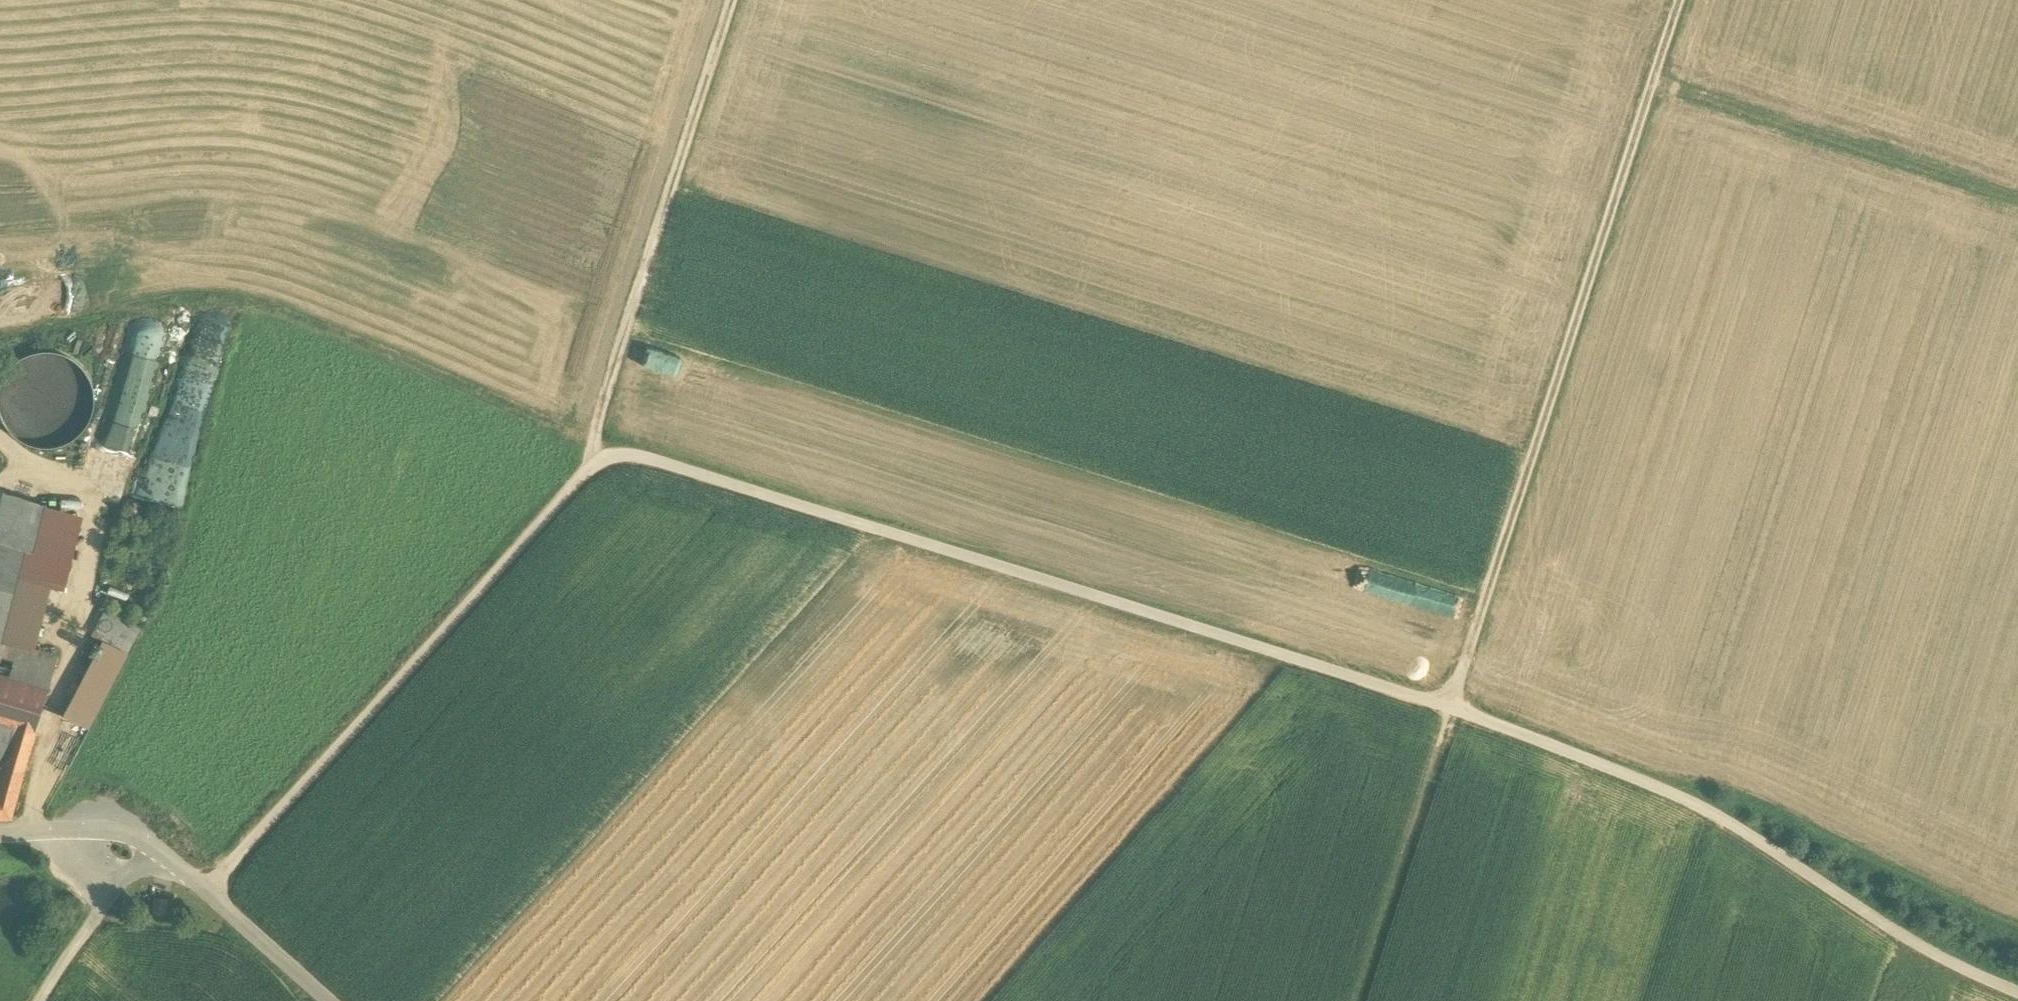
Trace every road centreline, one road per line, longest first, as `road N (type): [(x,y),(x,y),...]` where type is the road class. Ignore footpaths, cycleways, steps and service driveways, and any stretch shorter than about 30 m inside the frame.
road 1 (unclassified): [(2017,989),(1866,916),(1695,802),(1453,702),(634,455),(602,457),(205,890)]
road 2 (track): [(1678,0),(1453,702)]
road 3 (track): [(590,441),(256,298),(148,307),(0,335)]
road 4 (track): [(602,457),(590,441),(731,0)]
road 5 (track): [(1653,79),(2017,198)]
road 6 (track): [(1695,802),(1725,786),(2017,921)]
road 7 (track): [(1359,1000),(1453,702)]
road 8 (unclassified): [(328,1000),(205,890)]
road 9 (track): [(113,889),(37,1000)]

